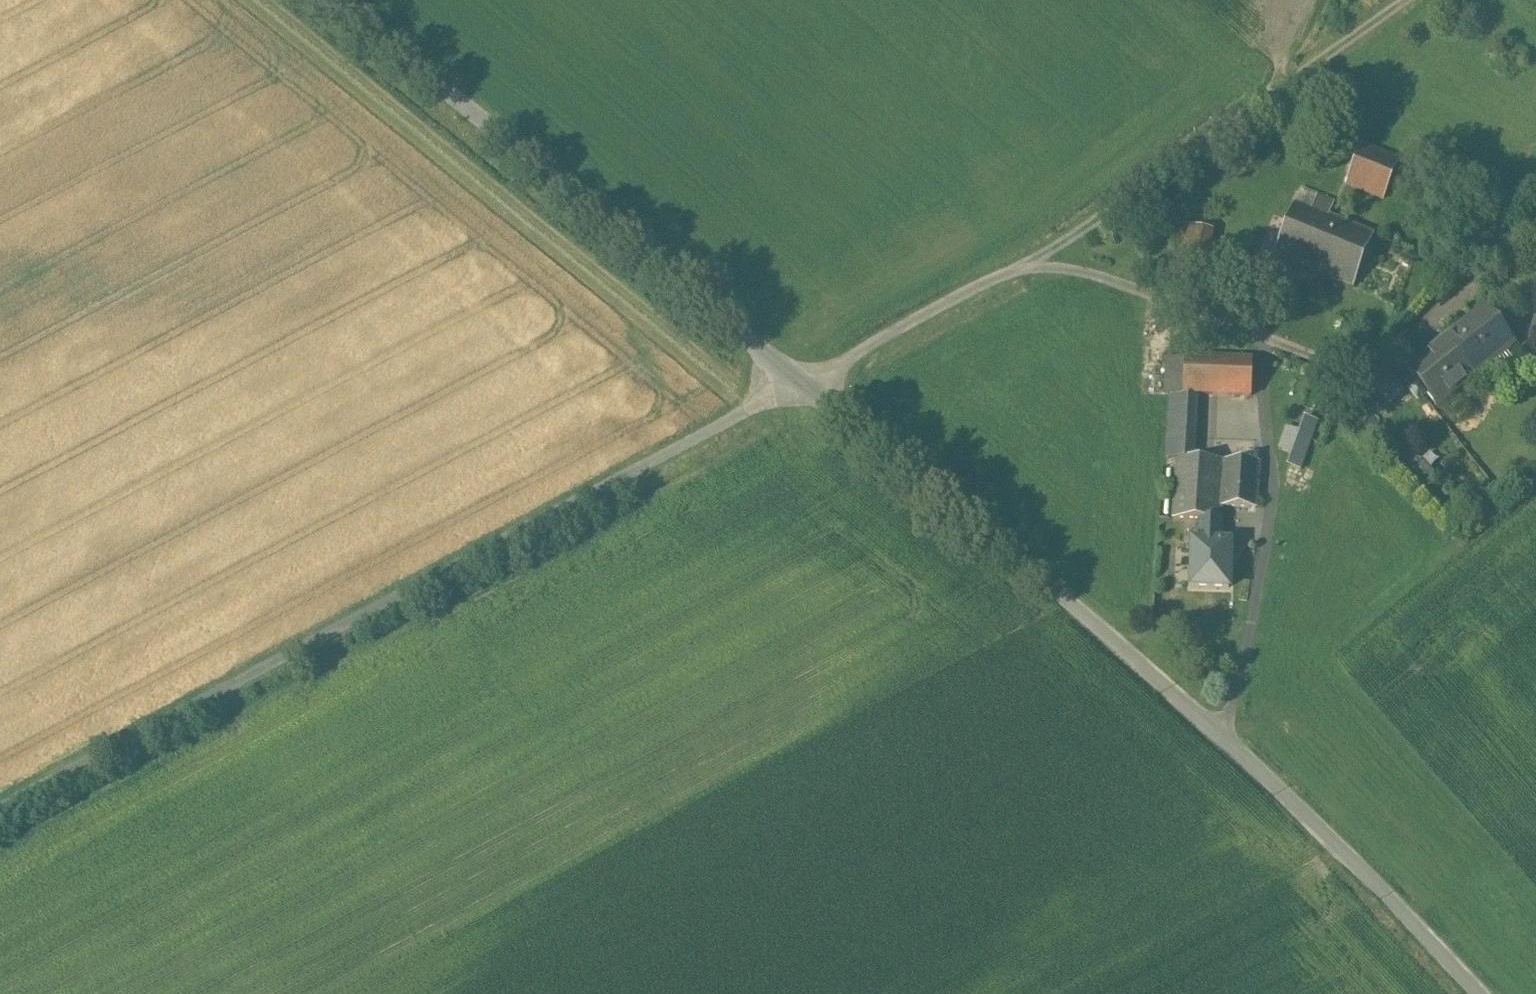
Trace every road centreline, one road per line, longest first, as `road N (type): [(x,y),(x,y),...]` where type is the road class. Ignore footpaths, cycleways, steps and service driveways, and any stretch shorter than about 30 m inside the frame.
road 1 (unclassified): [(806,376),(1228,735),(1477,993)]
road 2 (unclassified): [(0,799),(806,376)]
road 3 (unclassified): [(344,0),(806,376)]

